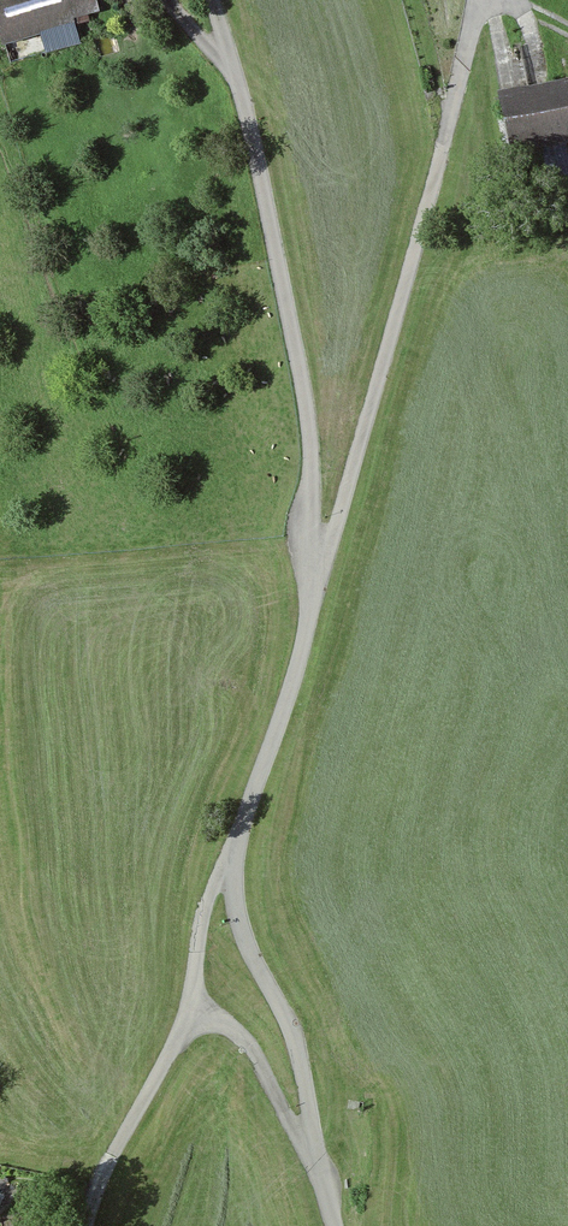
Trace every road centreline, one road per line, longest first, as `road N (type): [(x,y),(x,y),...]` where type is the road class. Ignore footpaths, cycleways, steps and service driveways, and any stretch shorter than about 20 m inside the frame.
road 1 (unclassified): [(484,0),(310,567)]
road 2 (unclassified): [(214,0),(297,379),(310,567)]
road 3 (unclassified): [(230,857),(248,935),(307,1048),(324,1179)]
road 4 (unclassified): [(310,567),(298,680),(230,857)]
road 5 (unclassified): [(86,1225),(115,1145),(158,1083),(191,1014)]
road 6 (unclassified): [(191,1014),(225,1016),(252,1037),(324,1179)]
road 7 (unclassified): [(191,1014),(204,916),(230,857)]

